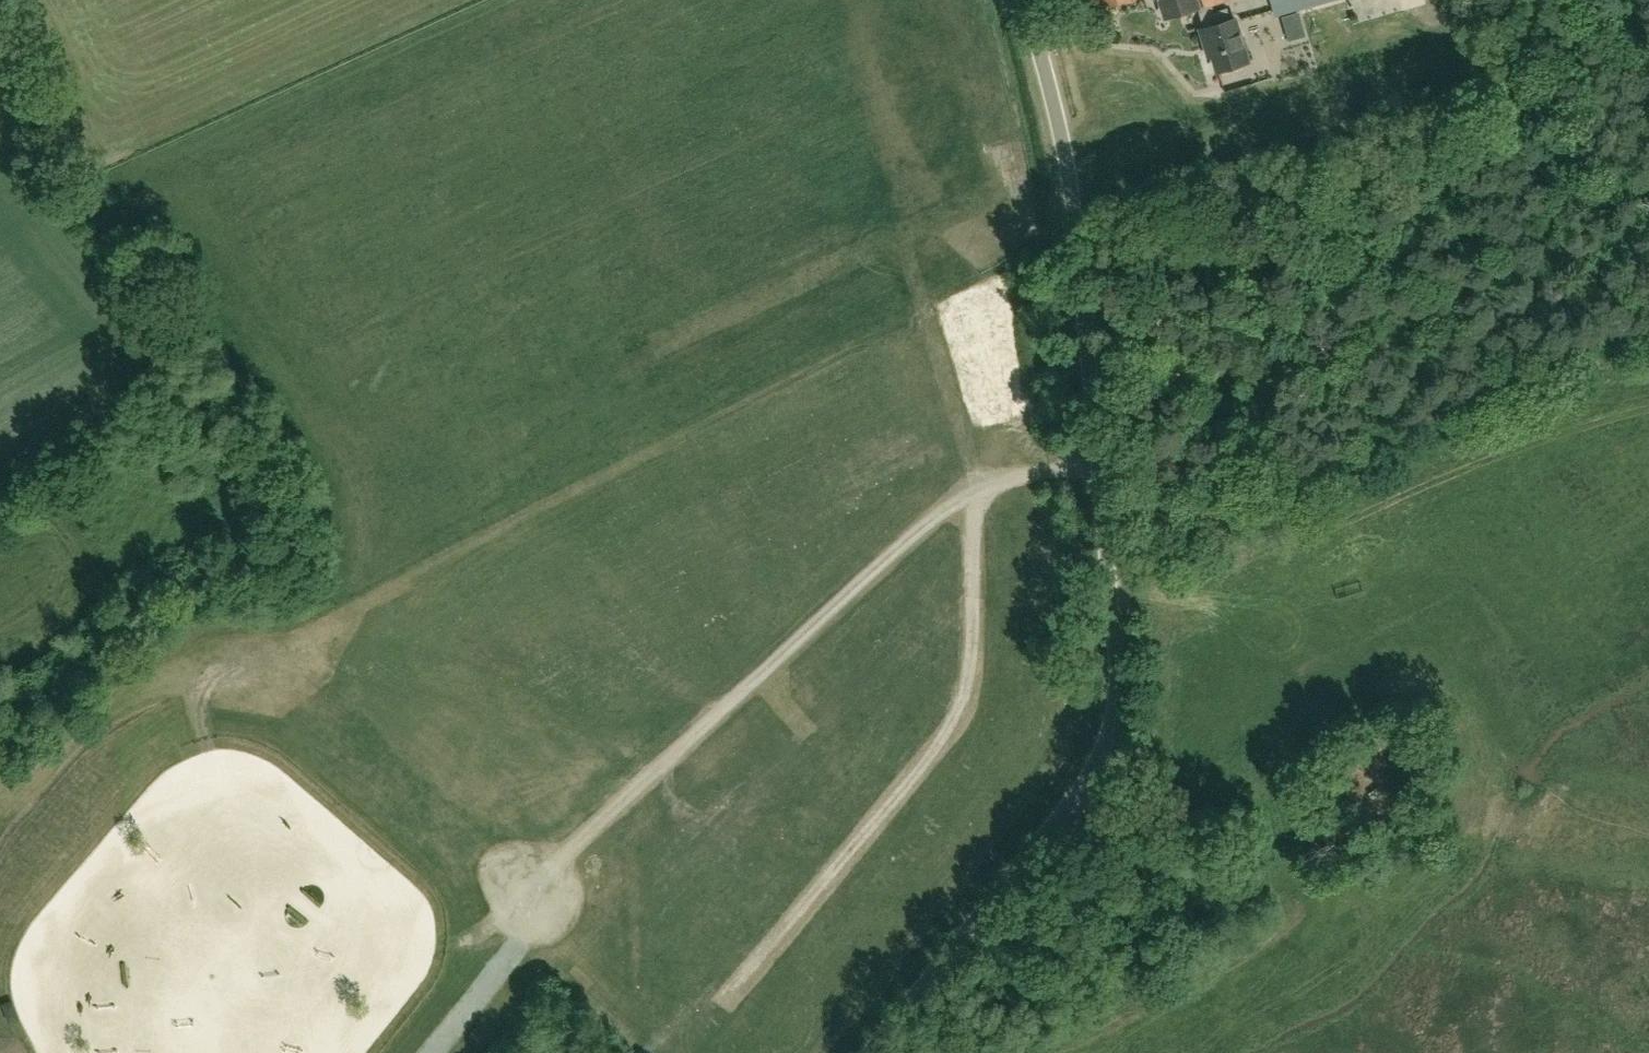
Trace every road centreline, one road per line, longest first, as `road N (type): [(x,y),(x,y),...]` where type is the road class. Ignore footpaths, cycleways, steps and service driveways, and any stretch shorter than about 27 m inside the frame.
road 1 (unclassified): [(874,1052),(1079,797),(1112,720),(1113,575),(1074,211),(1024,0)]

